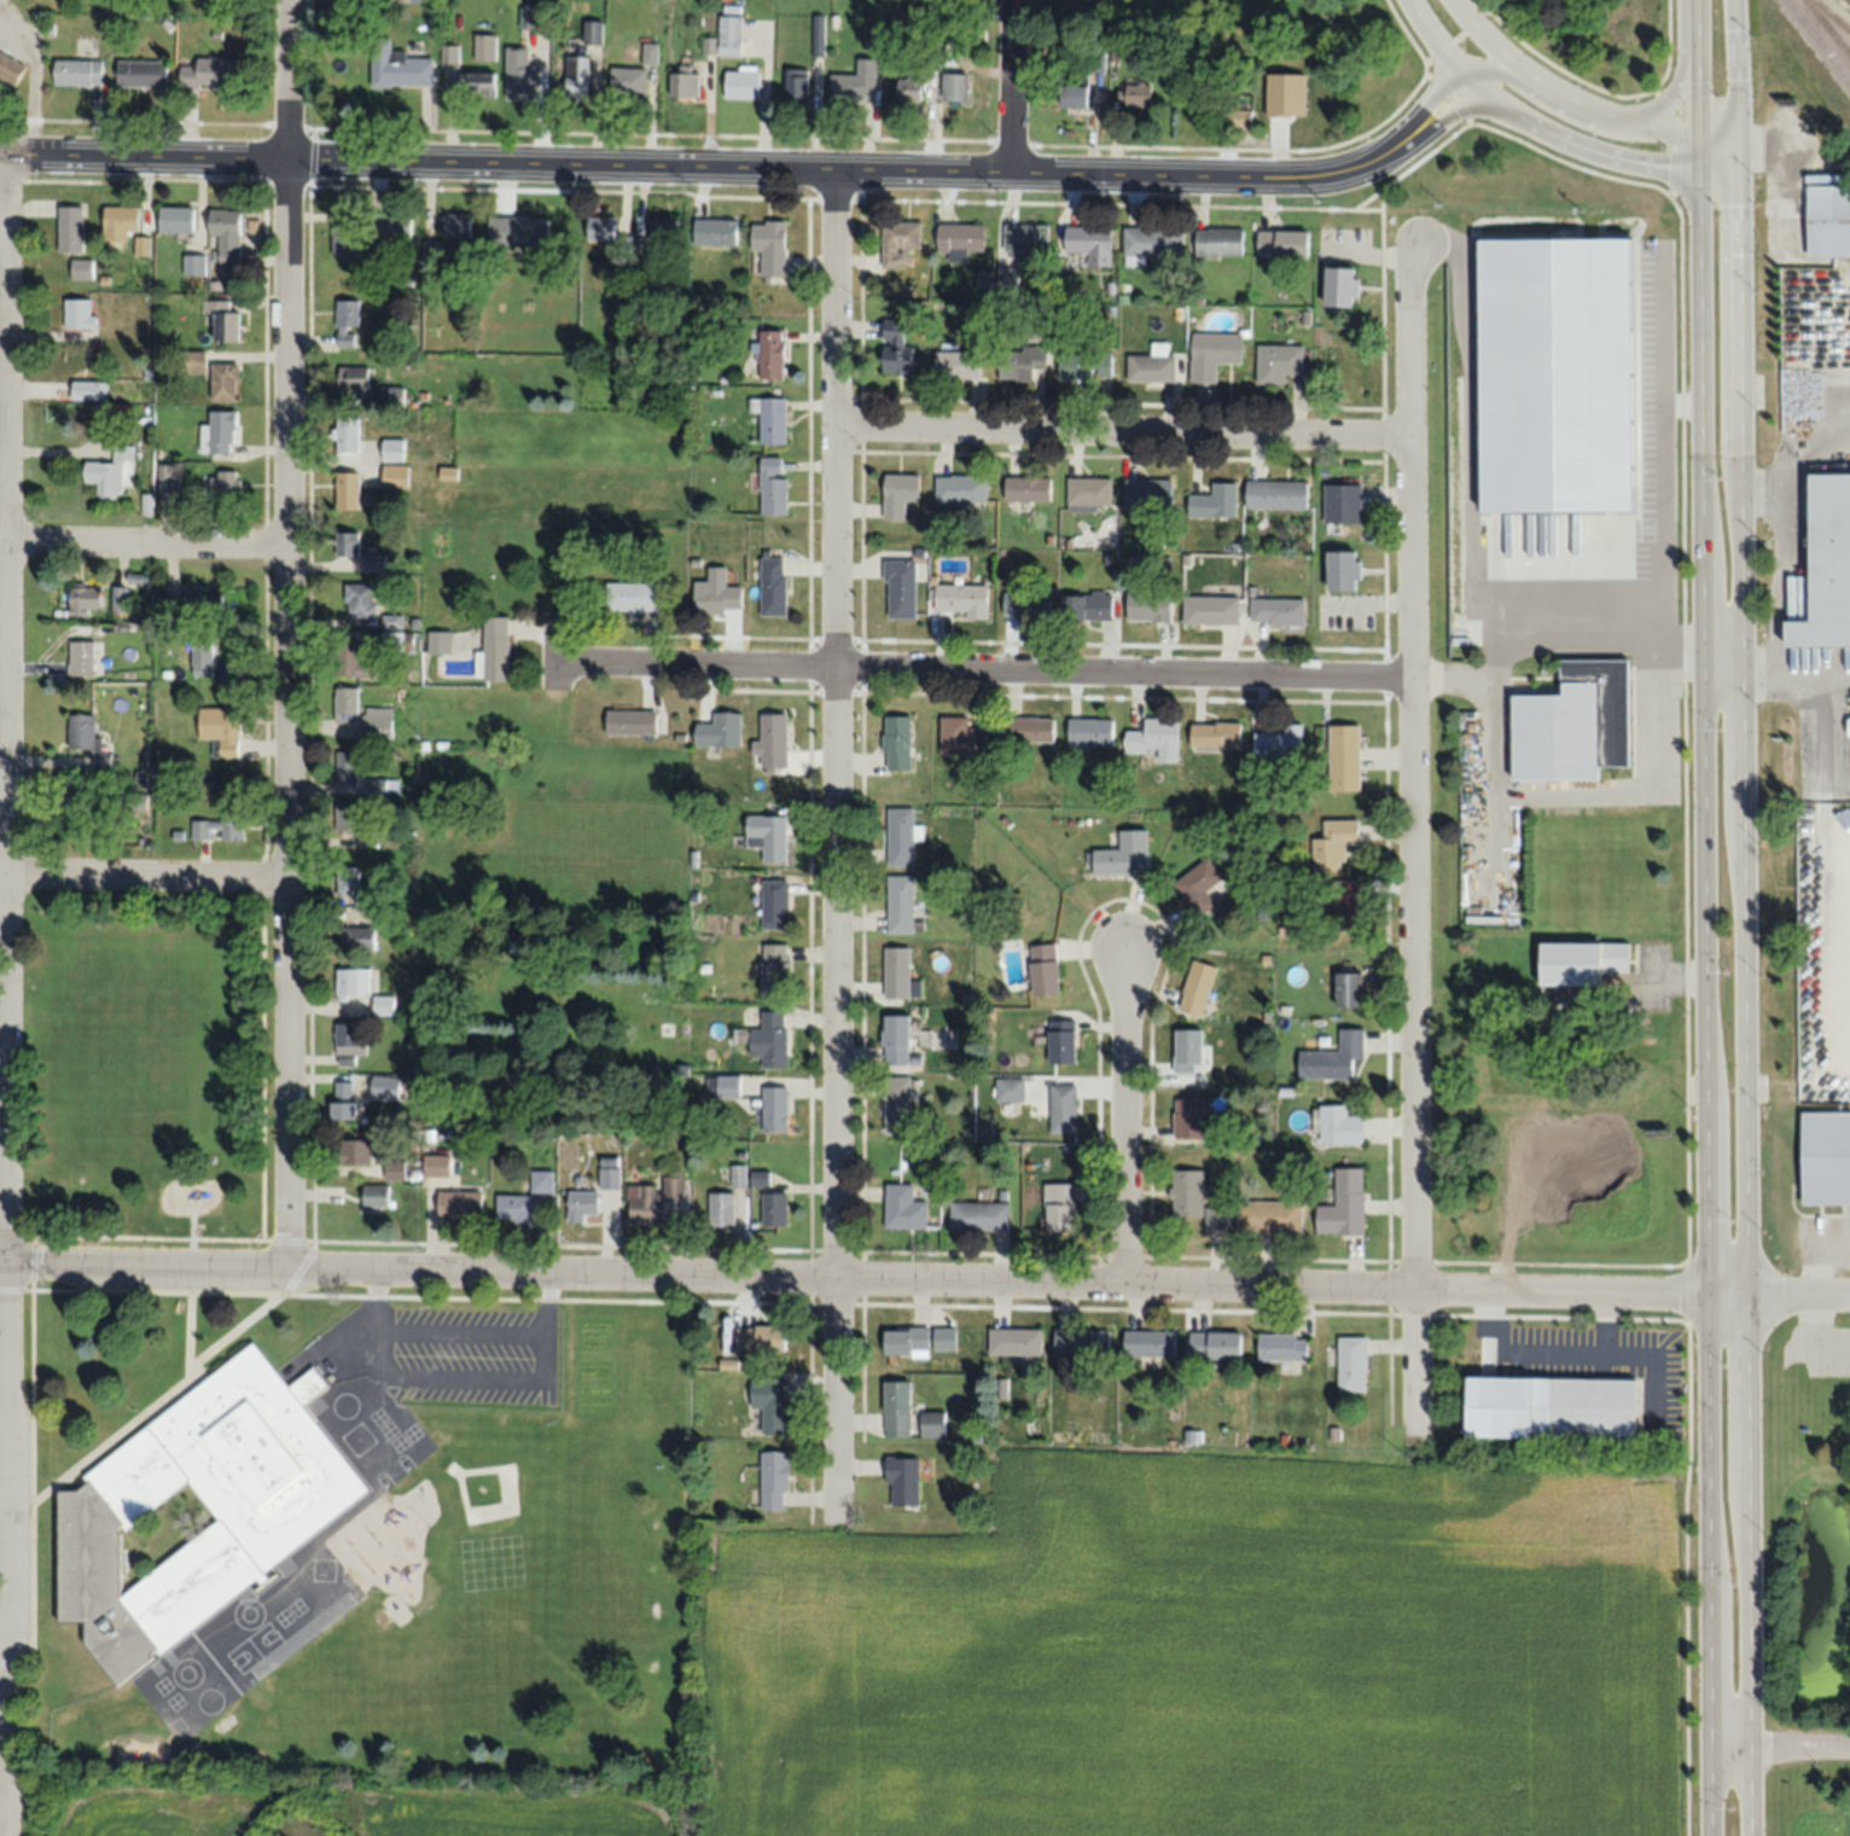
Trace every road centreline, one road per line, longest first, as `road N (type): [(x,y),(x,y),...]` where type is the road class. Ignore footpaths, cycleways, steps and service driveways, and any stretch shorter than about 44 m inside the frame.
road 1 (secondary): [(1749,1835),(1733,0)]
road 2 (residential): [(1708,1291),(0,1260)]
road 3 (secondary): [(1697,130),(1710,1835)]
road 4 (residential): [(1,153),(5,1835)]
road 5 (residential): [(839,172),(837,1522)]
road 6 (residential): [(1418,240),(1408,273),(1418,1435)]
road 7 (residential): [(286,162),(286,1265)]
road 8 (residential): [(1412,685),(554,657)]
road 9 (tertiary): [(1013,169),(286,162)]
road 10 (residential): [(1409,443),(836,434)]
road 11 (tertiary): [(1461,70),(1377,151),(1328,172),(1013,169)]
road 12 (tertiary): [(1411,0),(1461,70),(1557,136),(1641,163),(1739,169)]
road 13 (residential): [(1124,952),(1122,1280)]
road 14 (residential): [(287,883),(0,878)]
road 15 (residential): [(287,552),(0,548)]
road 16 (tertiary): [(286,162),(0,153)]
road 17 (tertiary): [(1531,75),(1634,123),(1697,130)]
road 18 (residential): [(1013,169),(1012,0)]
road 19 (residential): [(290,0),(286,162)]
road 20 (residential): [(1389,141),(1414,176),(1443,192),(1508,190),(1523,180)]
road 21 (residential): [(1708,1291),(1849,1291)]
road 22 (secondary): [(1697,0),(1697,130)]
road 23 (tertiary): [(1697,16),(1677,92),(1640,124)]

